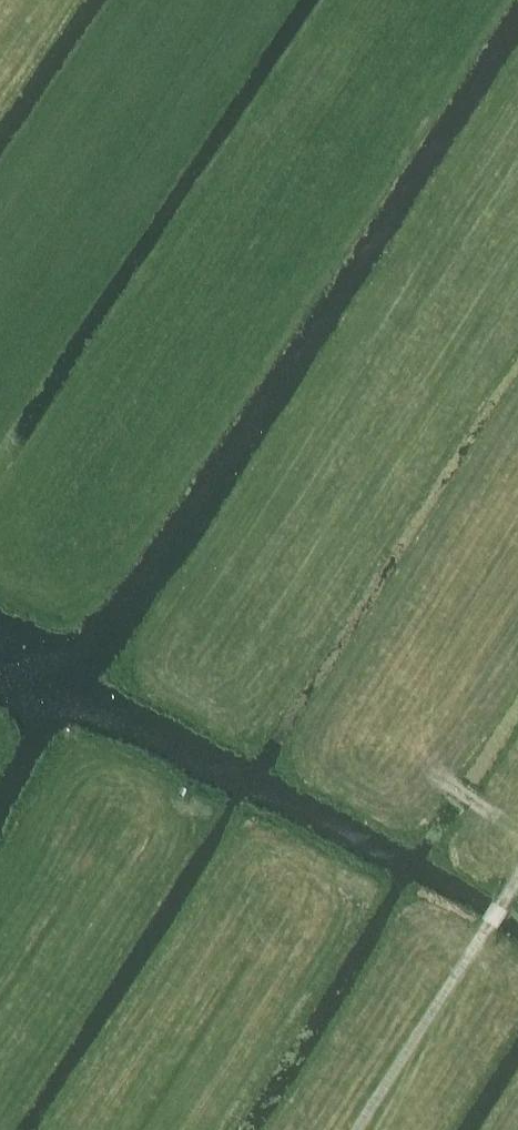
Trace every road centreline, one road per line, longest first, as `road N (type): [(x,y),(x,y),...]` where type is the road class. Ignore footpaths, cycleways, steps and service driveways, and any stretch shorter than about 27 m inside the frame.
road 1 (track): [(356,1129),(482,934)]

